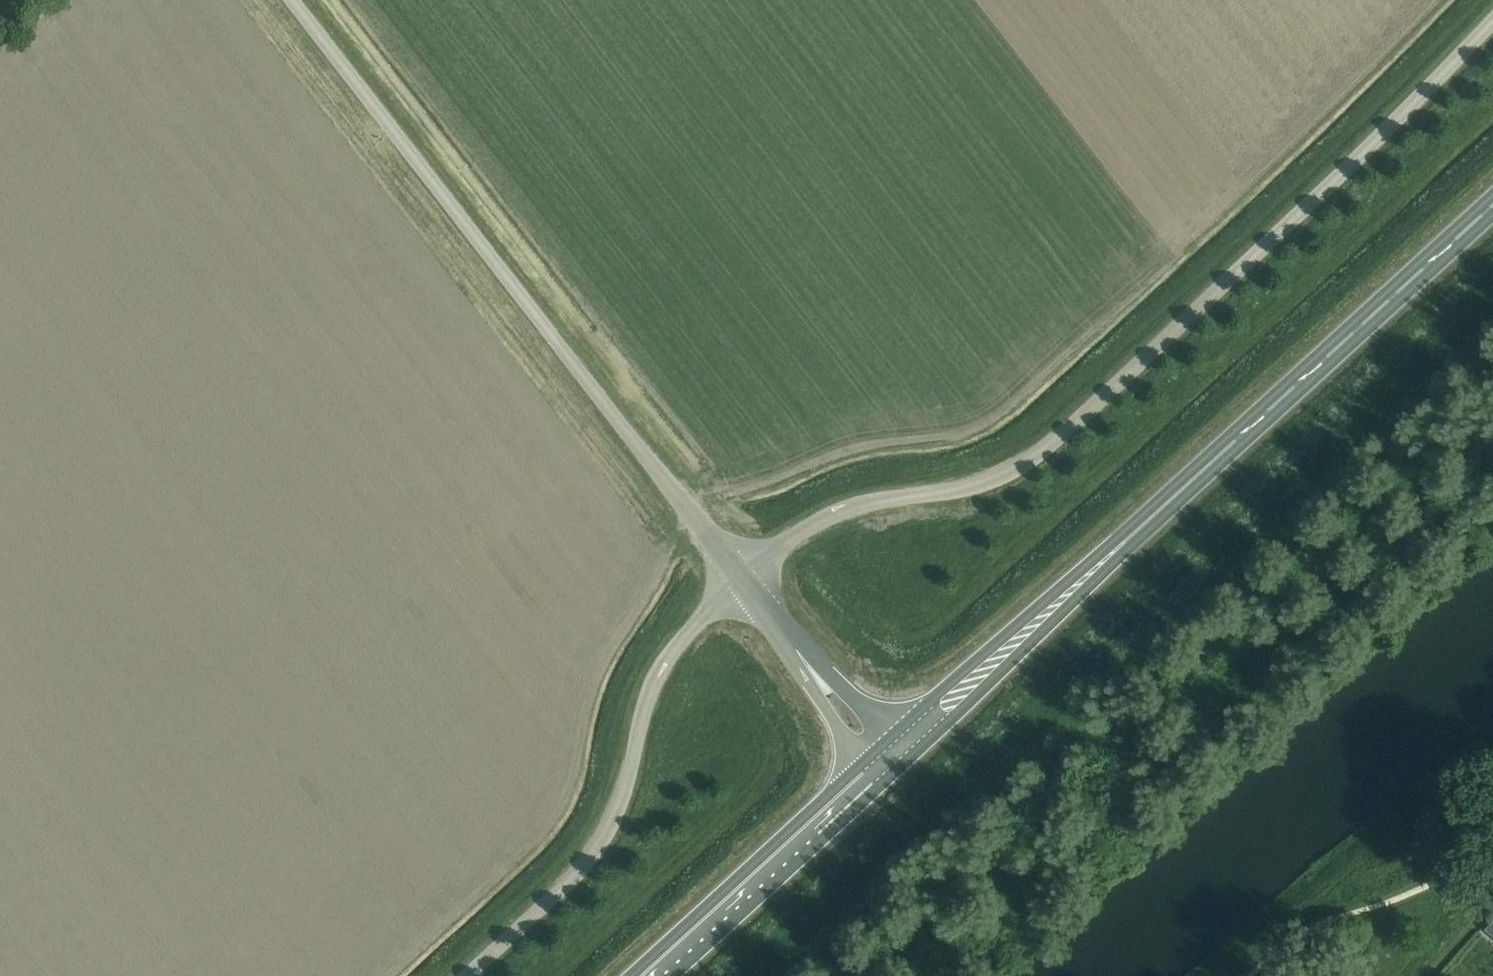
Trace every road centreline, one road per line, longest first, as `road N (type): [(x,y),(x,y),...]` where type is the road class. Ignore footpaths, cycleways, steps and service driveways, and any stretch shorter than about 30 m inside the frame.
road 1 (unclassified): [(742,578),(799,532),(853,504),(941,493),(1016,467),(1076,422),(1492,21)]
road 2 (trunk): [(897,751),(1492,205)]
road 3 (unclassified): [(742,578),(319,0)]
road 4 (unclassified): [(465,975),(597,851),(623,793),(655,676),(742,578)]
road 5 (trunk): [(653,975),(878,768)]
road 6 (unclassified): [(809,663),(823,700),(878,768)]
road 7 (unclassified): [(897,751),(809,663)]

